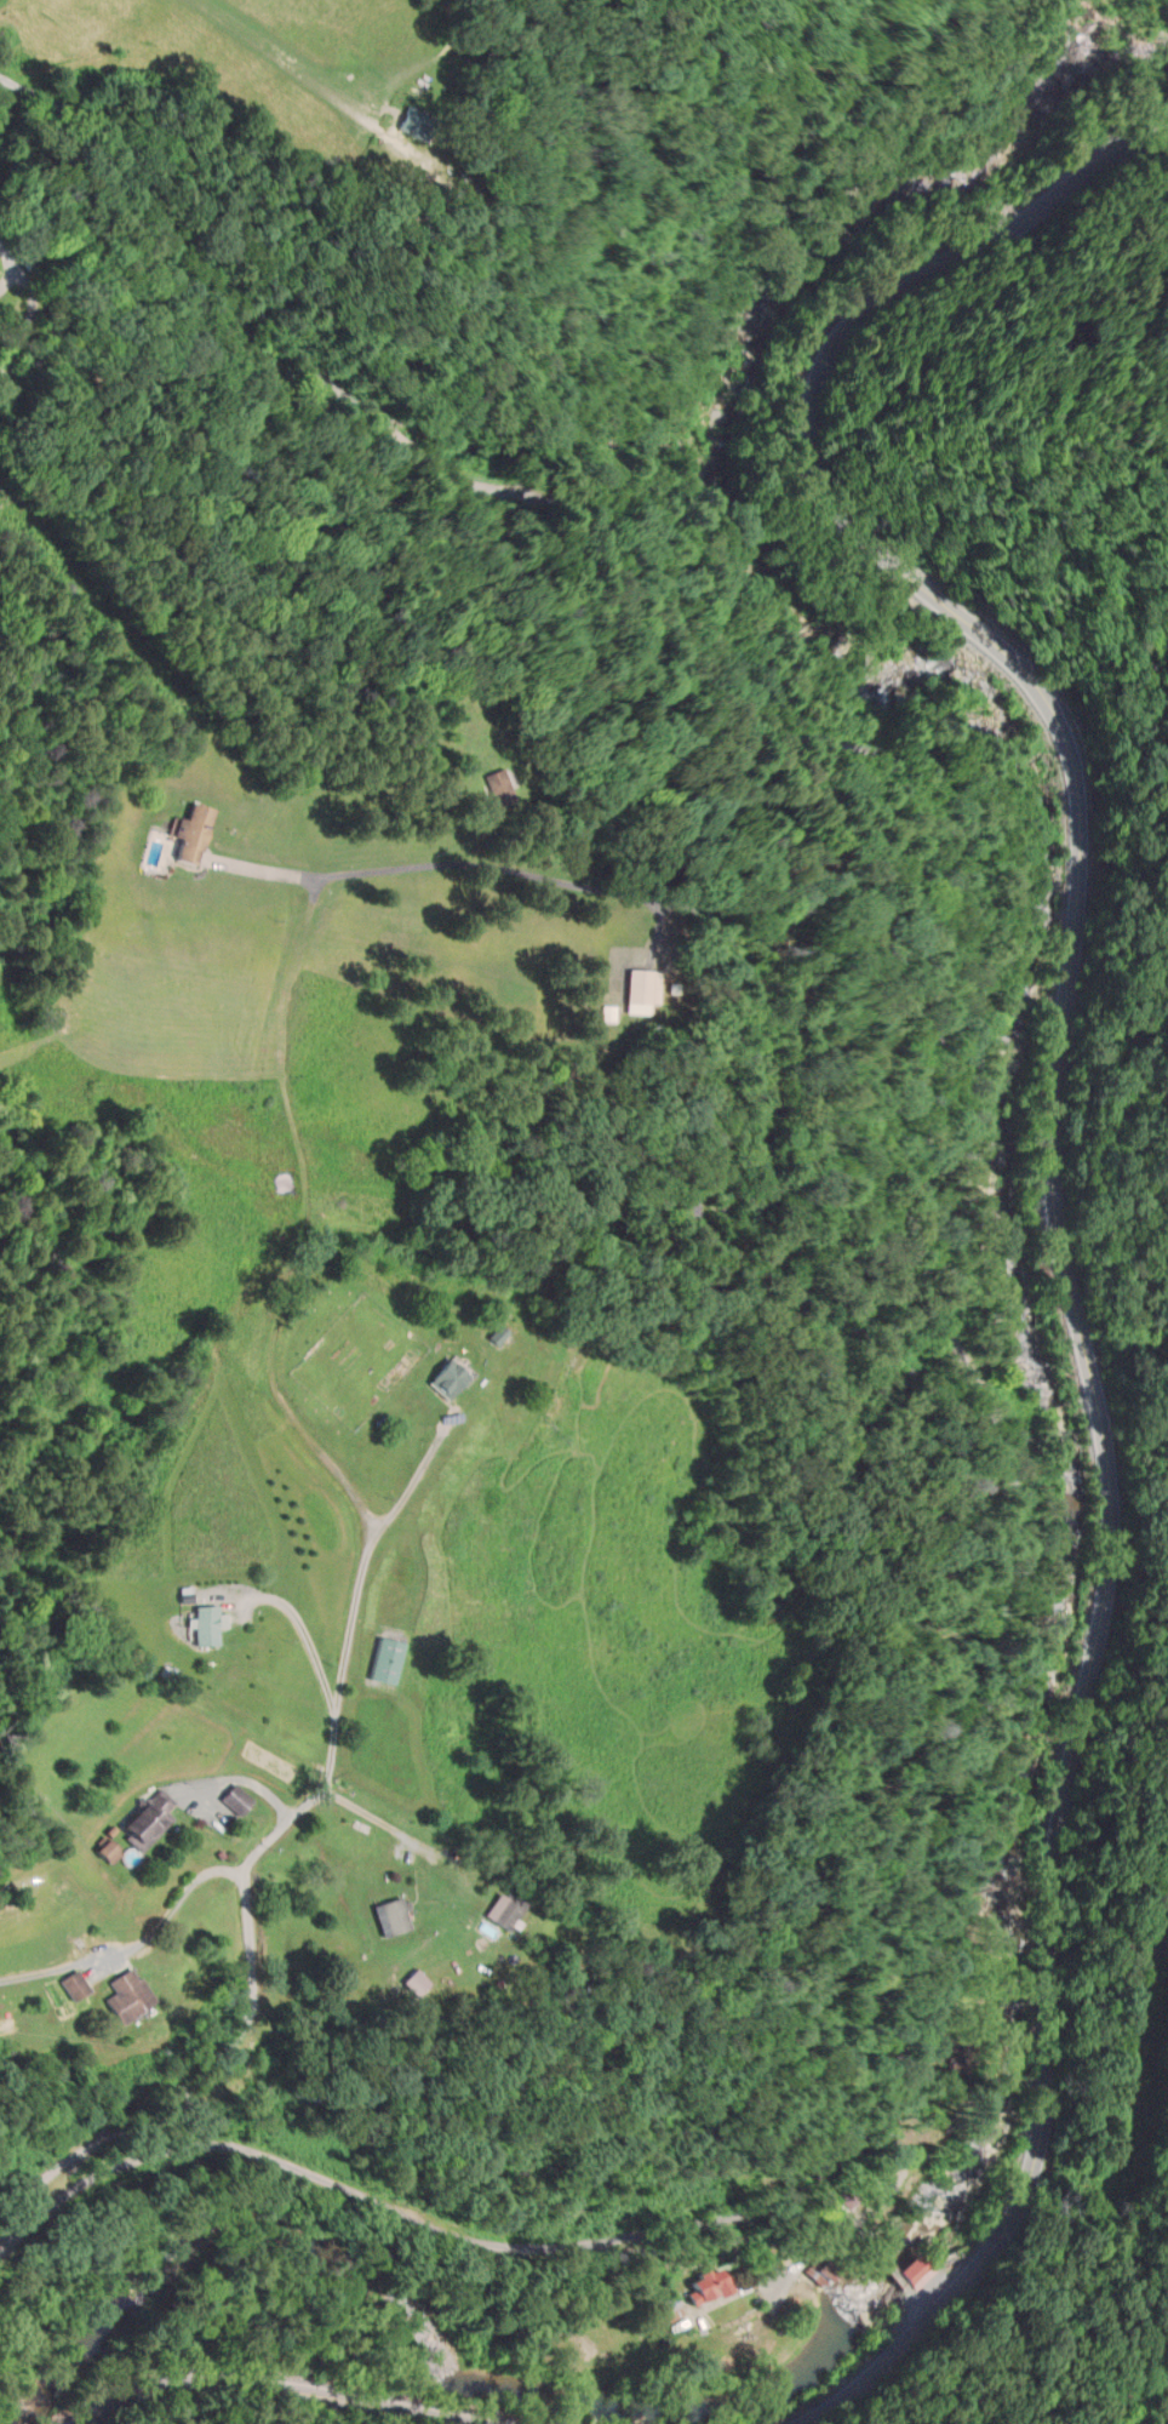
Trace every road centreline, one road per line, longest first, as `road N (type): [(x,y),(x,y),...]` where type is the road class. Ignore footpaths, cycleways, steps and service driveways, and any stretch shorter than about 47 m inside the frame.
road 1 (residential): [(0,2247),(85,2176),(191,2142),(267,2143),(476,2235),(567,2243),(737,2214),(832,2163),(891,2115),(924,2019),(1019,1567),(1003,1423),(939,1297),(915,1222),(933,1110),(897,770),(698,593),(624,482),(412,412),(326,375),(273,332),(212,222),(148,155),(0,70)]
road 2 (secondary): [(805,2423),(878,2366),(979,2263),(1018,2203),(1036,2150),(1060,1794),(1095,1636),(1110,1497),(1052,1196),(1078,807),(1063,732),(1021,665),(882,550),(828,492),(813,459),(813,379),(829,343),(880,292),(983,245),(1093,164),(1167,134)]
road 3 (residential): [(0,2247),(11,2212),(34,2183),(179,2092),(222,2057),(250,2019),(250,1859),(314,1796),(328,1770),(366,1514),(277,1394),(268,1365),(305,1223),(284,1031),(316,876)]
road 4 (residential): [(316,876),(480,864),(708,914),(734,938),(752,982),(760,1074),(739,1120),(711,1154),(698,1190),(700,1230),(723,1257),(780,1287),(877,1367),(1003,1423)]
road 5 (secondary): [(77,2423),(90,2411),(170,2385),(239,2383),(467,2423)]
road 6 (residential): [(0,376),(17,362),(33,297),(30,258),(0,235)]

